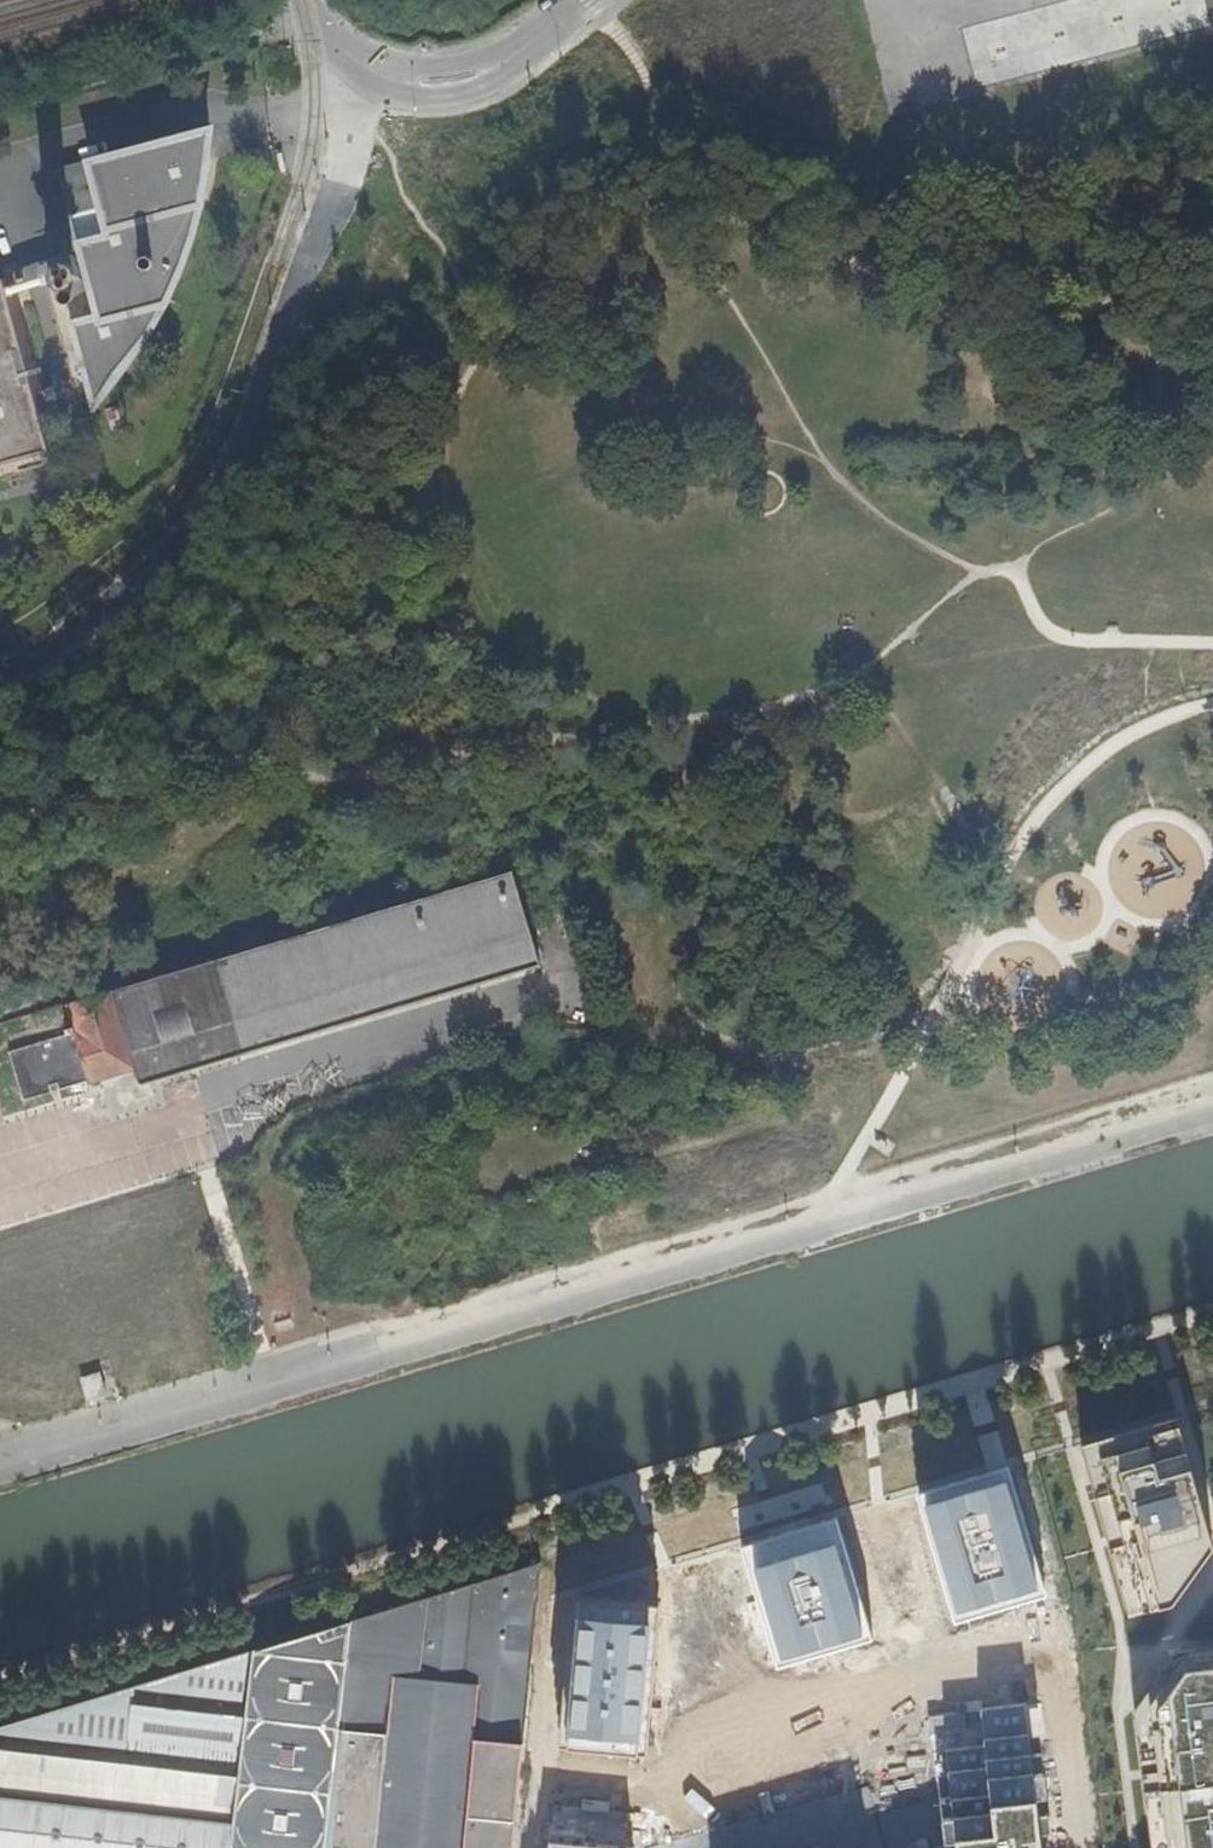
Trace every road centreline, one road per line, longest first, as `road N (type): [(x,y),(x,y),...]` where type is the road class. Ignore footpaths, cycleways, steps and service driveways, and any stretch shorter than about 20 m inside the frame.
road 1 (residential): [(304,0),(342,50),(406,84),(492,68),(581,0)]

